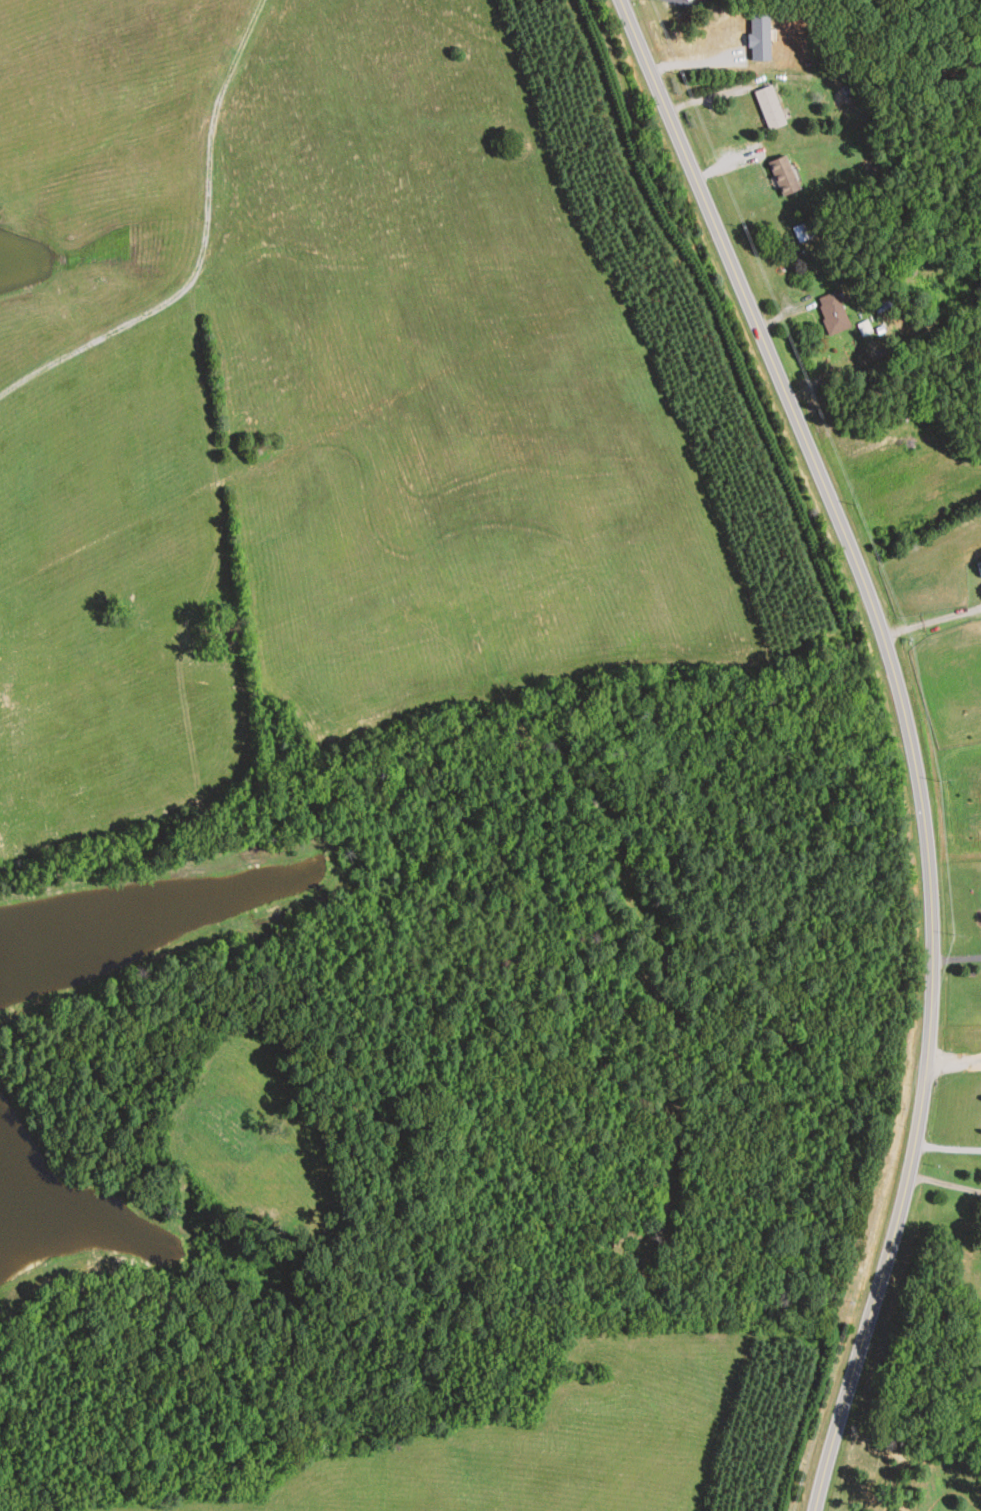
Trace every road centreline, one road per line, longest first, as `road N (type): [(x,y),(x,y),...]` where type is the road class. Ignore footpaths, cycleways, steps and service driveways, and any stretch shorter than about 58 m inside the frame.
road 1 (secondary): [(831,1510),(935,1062),(945,900),(933,782),(897,640),(857,528),(639,0)]
road 2 (residential): [(980,191),(731,220)]

